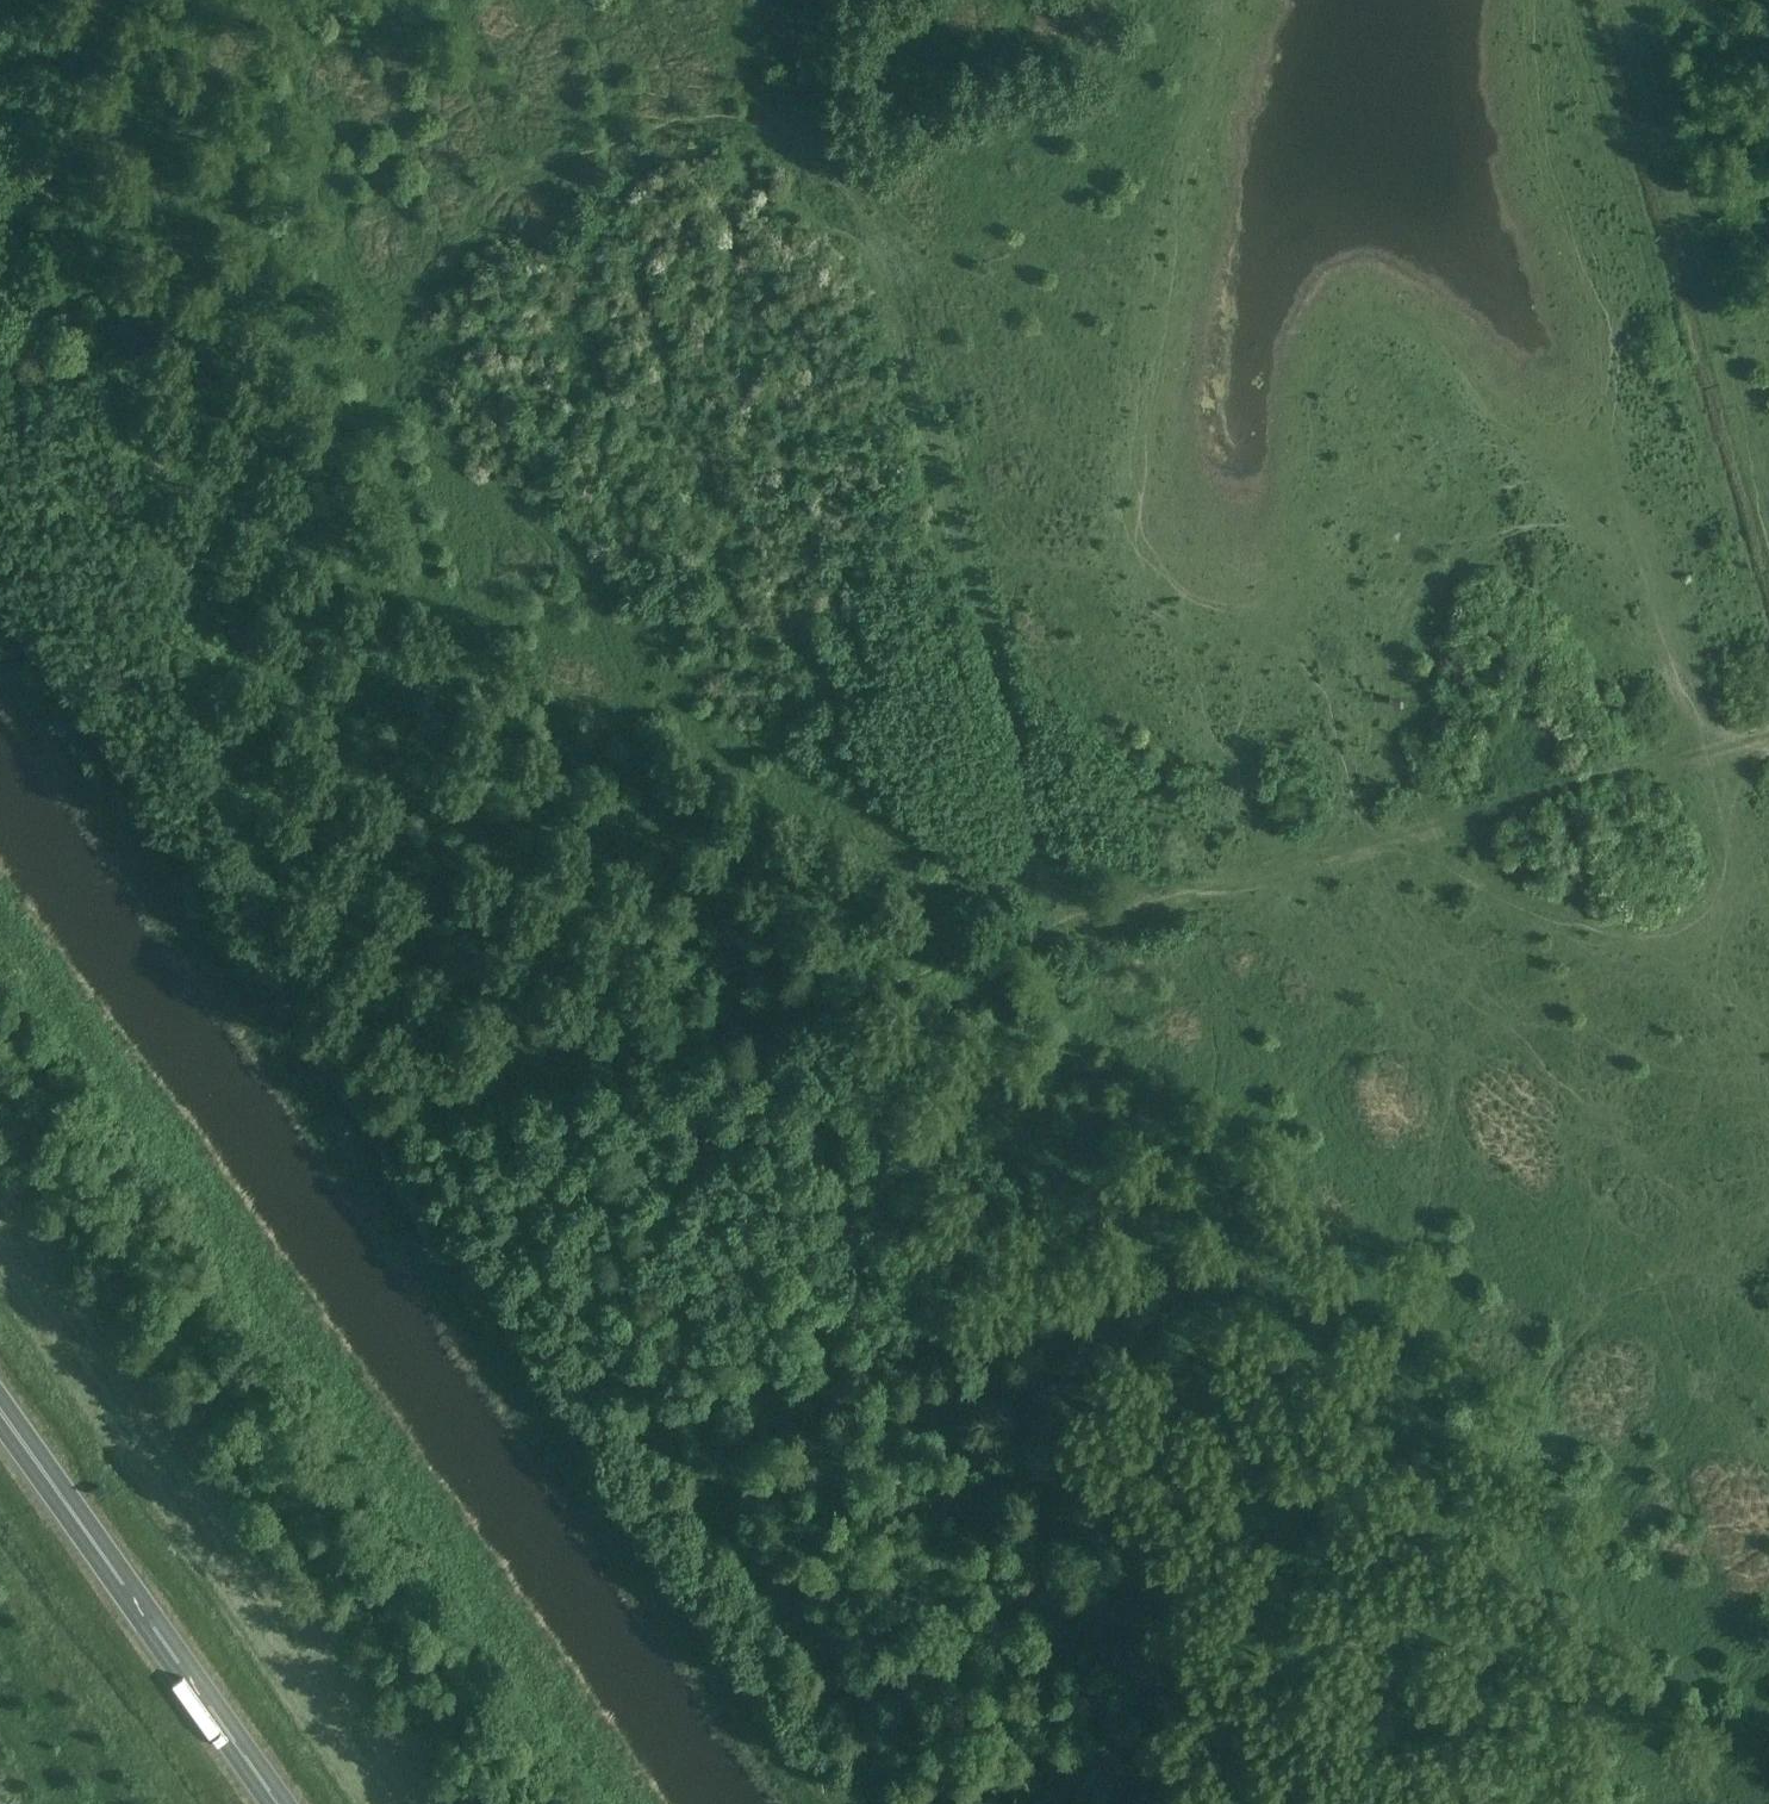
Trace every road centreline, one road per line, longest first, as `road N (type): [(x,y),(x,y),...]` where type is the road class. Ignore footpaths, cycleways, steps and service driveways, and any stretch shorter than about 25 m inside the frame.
road 1 (track): [(1768,728),(1116,915),(332,1095),(0,643)]
road 2 (trunk): [(281,1803),(0,1411)]

